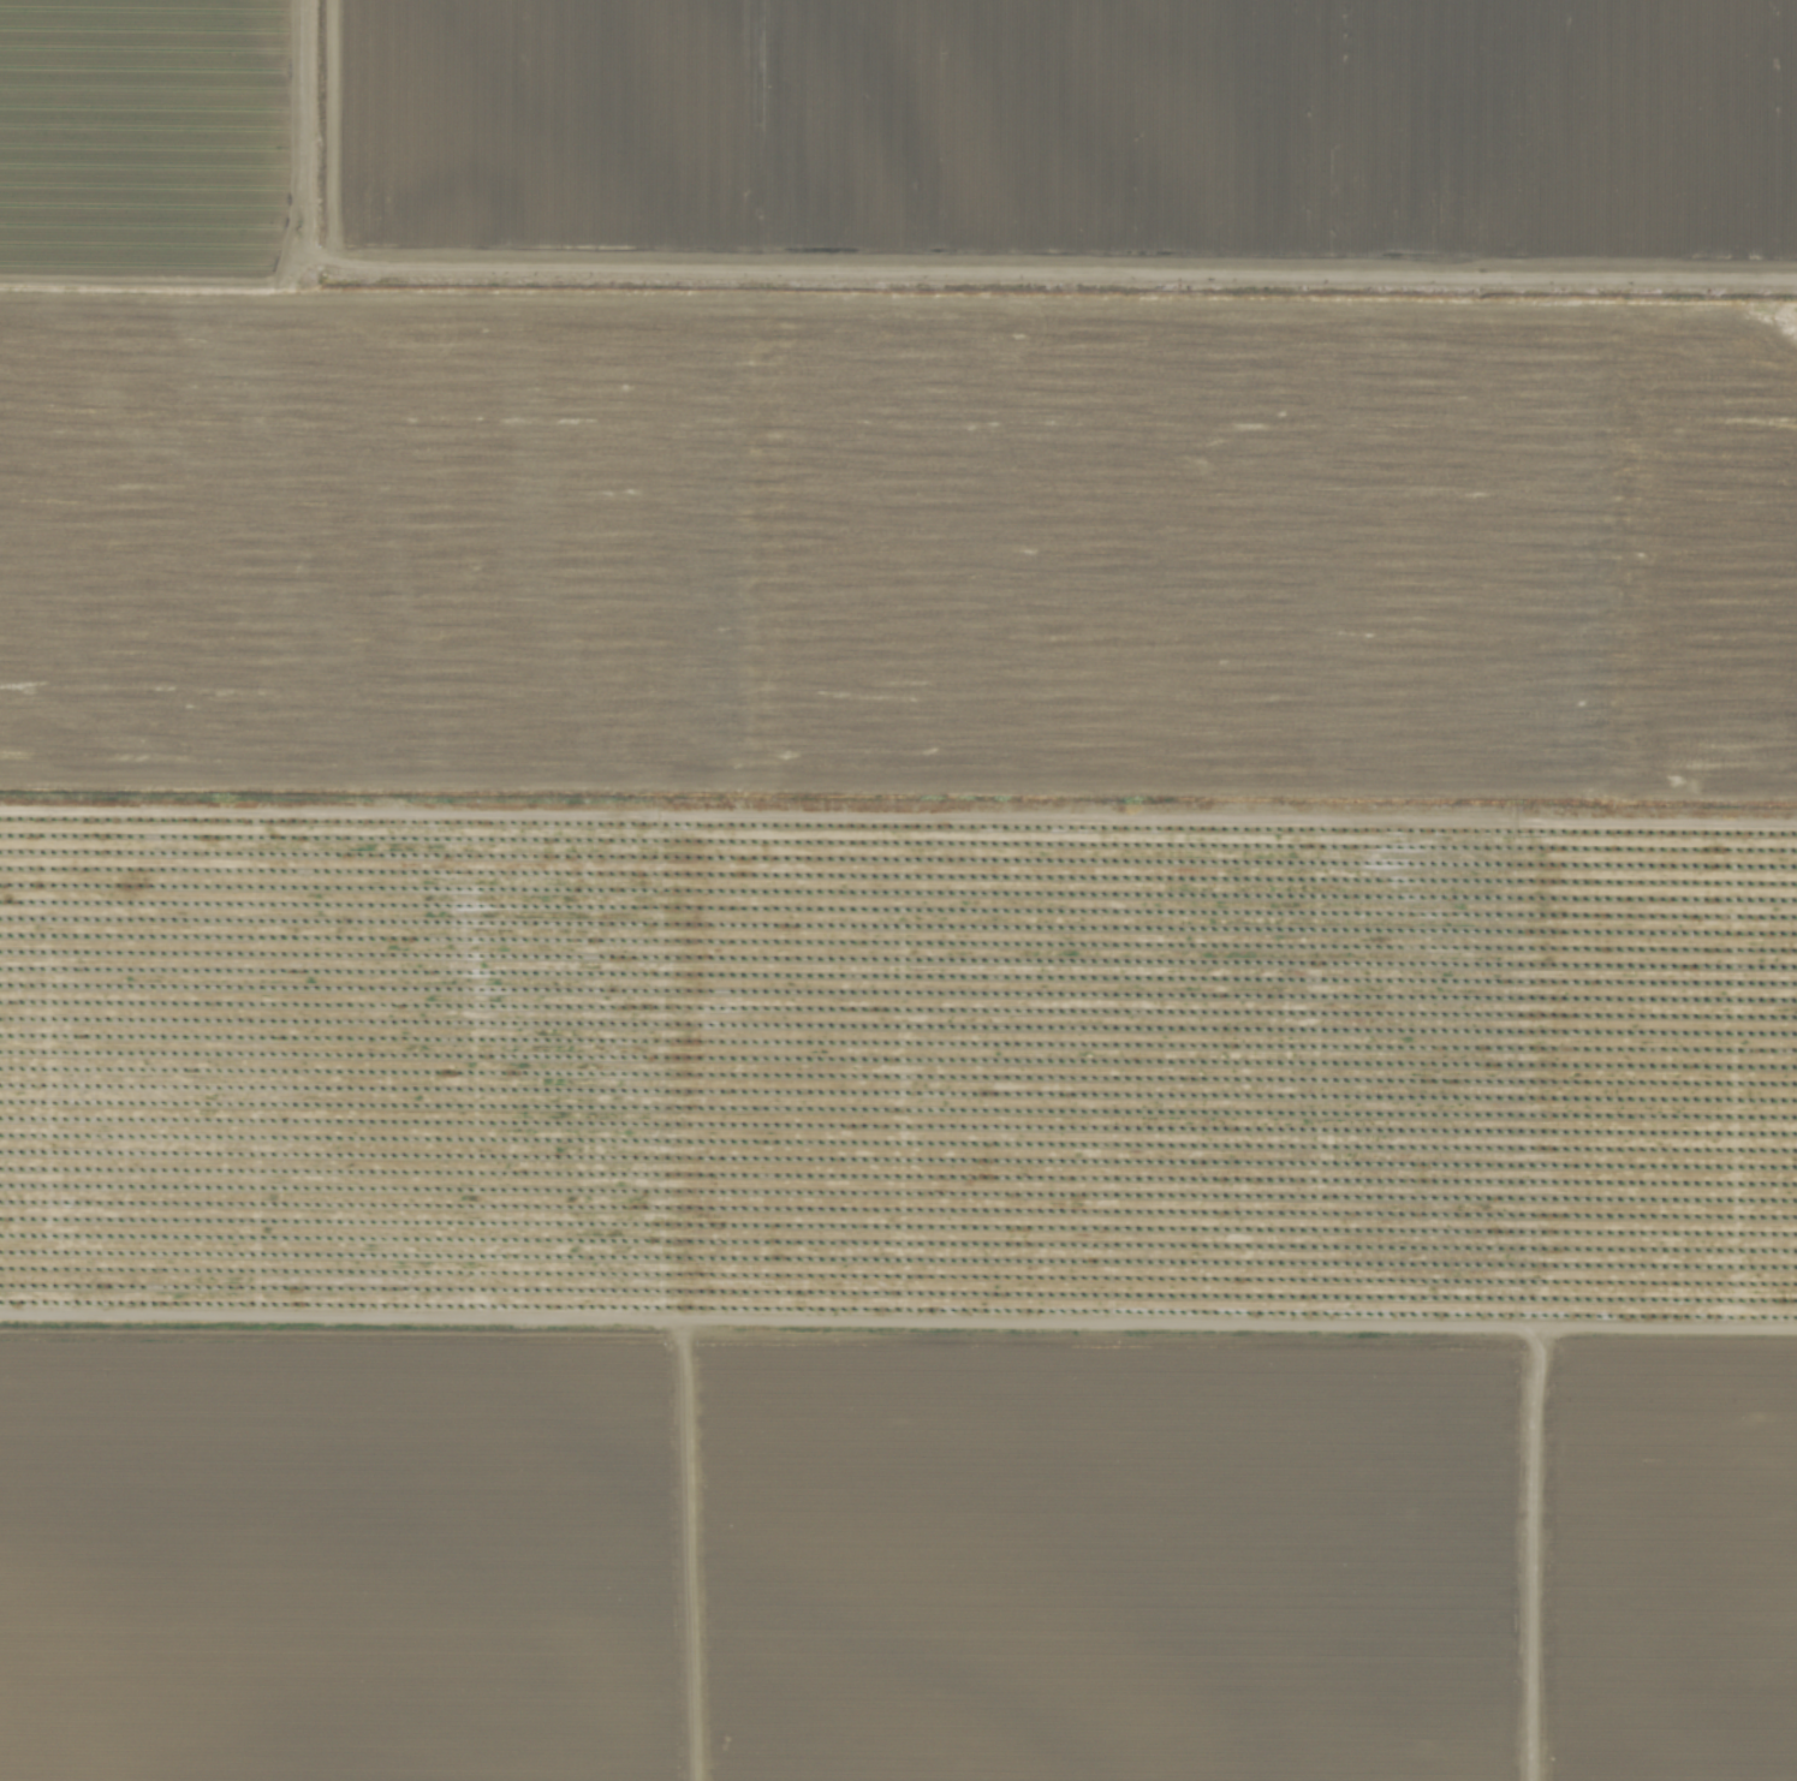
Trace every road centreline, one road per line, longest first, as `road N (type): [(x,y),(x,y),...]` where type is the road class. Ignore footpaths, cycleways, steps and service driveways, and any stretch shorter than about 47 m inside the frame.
road 1 (track): [(0,292),(1796,310)]

